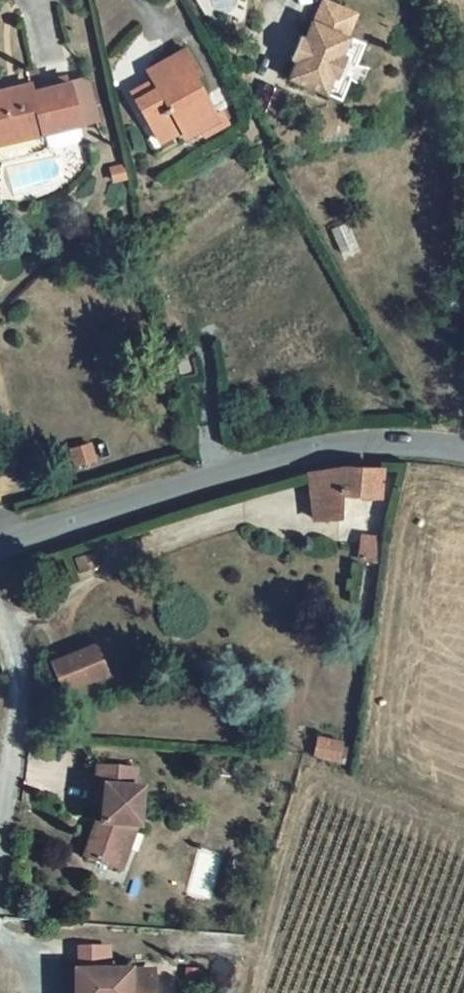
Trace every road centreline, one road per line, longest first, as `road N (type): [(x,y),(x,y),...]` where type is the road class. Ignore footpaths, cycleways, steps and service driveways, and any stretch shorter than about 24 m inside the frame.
road 1 (unclassified): [(0,551),(289,460),(372,445),(463,451)]

